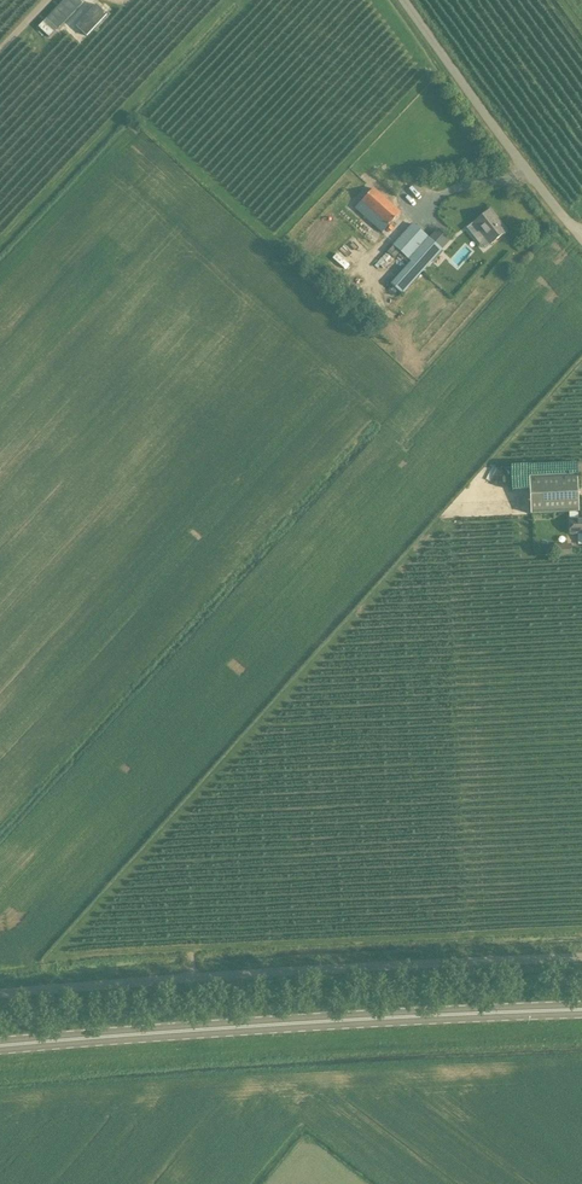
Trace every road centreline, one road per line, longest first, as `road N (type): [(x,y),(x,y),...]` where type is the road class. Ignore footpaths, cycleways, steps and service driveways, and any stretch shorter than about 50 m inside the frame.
road 1 (unclassified): [(0,1000),(581,960)]
road 2 (primary): [(581,1010),(0,1046)]
road 3 (unclassified): [(581,232),(407,0)]

